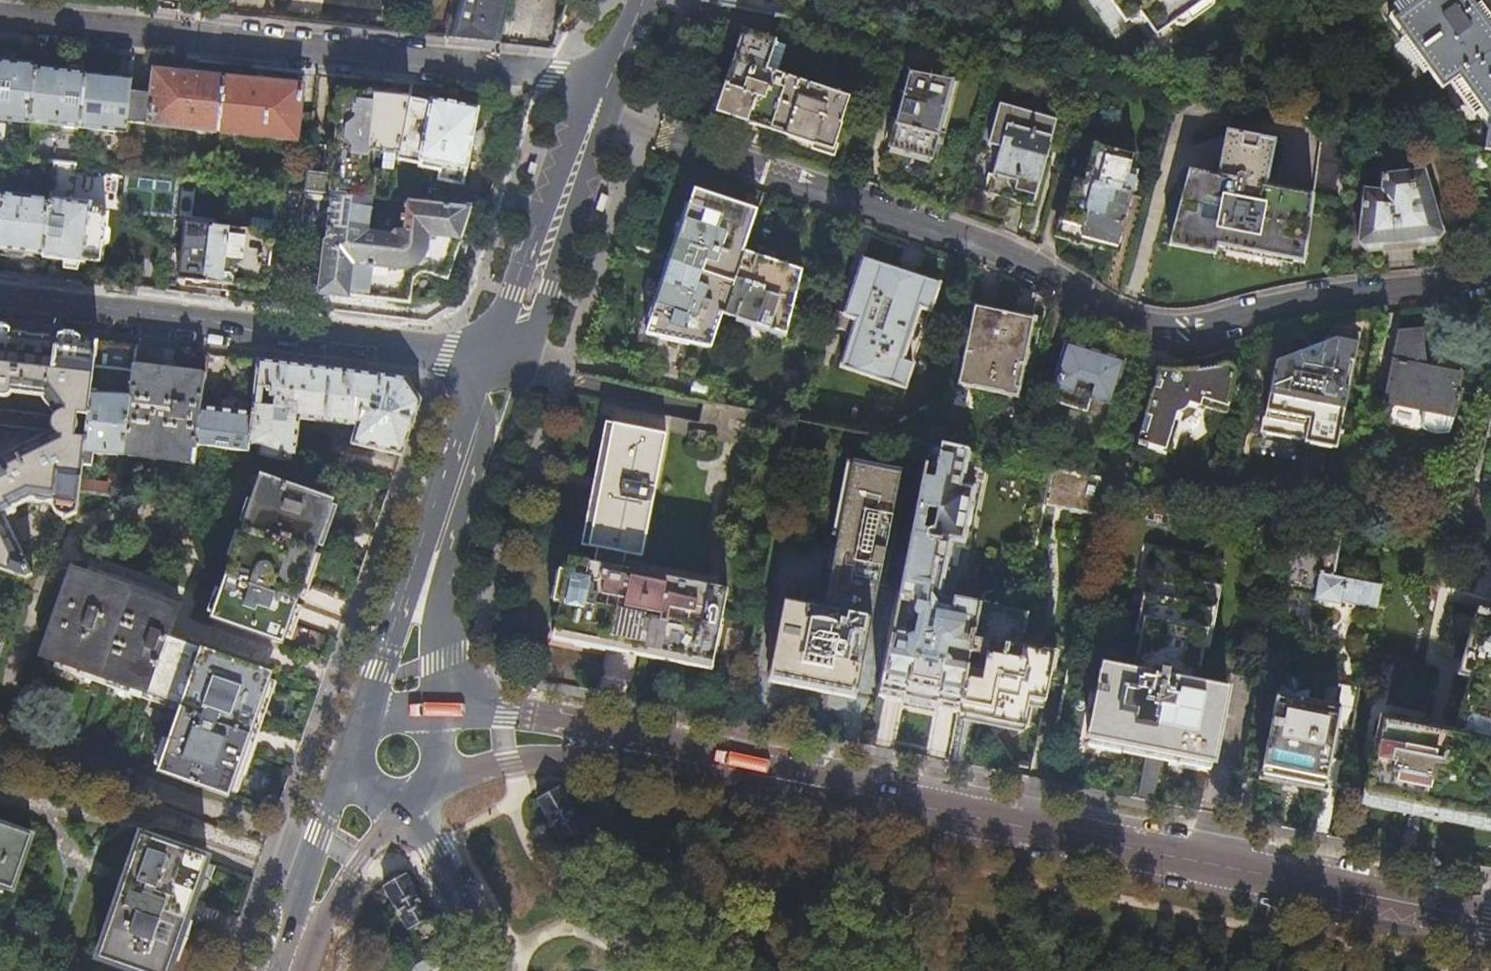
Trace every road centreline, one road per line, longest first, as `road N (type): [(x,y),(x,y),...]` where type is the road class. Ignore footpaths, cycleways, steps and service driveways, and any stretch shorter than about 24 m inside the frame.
road 1 (residential): [(595,117),(1002,250),(1098,306),(1152,326),(1197,327),(1490,276)]
road 2 (secondary): [(1490,918),(647,752)]
road 3 (residential): [(606,86),(499,65),(0,16)]
road 4 (residential): [(0,301),(478,358)]
road 5 (tertiary): [(478,358),(366,709)]
road 6 (tertiary): [(588,136),(565,159),(478,358)]
road 7 (secondary): [(414,803),(496,764),(647,752)]
road 8 (tertiary): [(529,366),(585,189),(588,136)]
road 9 (secondary): [(647,752),(614,731),(528,713),(441,708)]
road 10 (tertiary): [(441,708),(444,595),(474,502)]
road 11 (secondary): [(348,770),(319,835),(286,970)]
road 12 (secondary): [(290,970),(359,861),(414,803)]
road 13 (residential): [(414,803),(493,970)]
road 14 (tertiary): [(474,502),(487,492),(529,366)]
road 15 (tertiary): [(474,502),(488,428),(478,358)]

